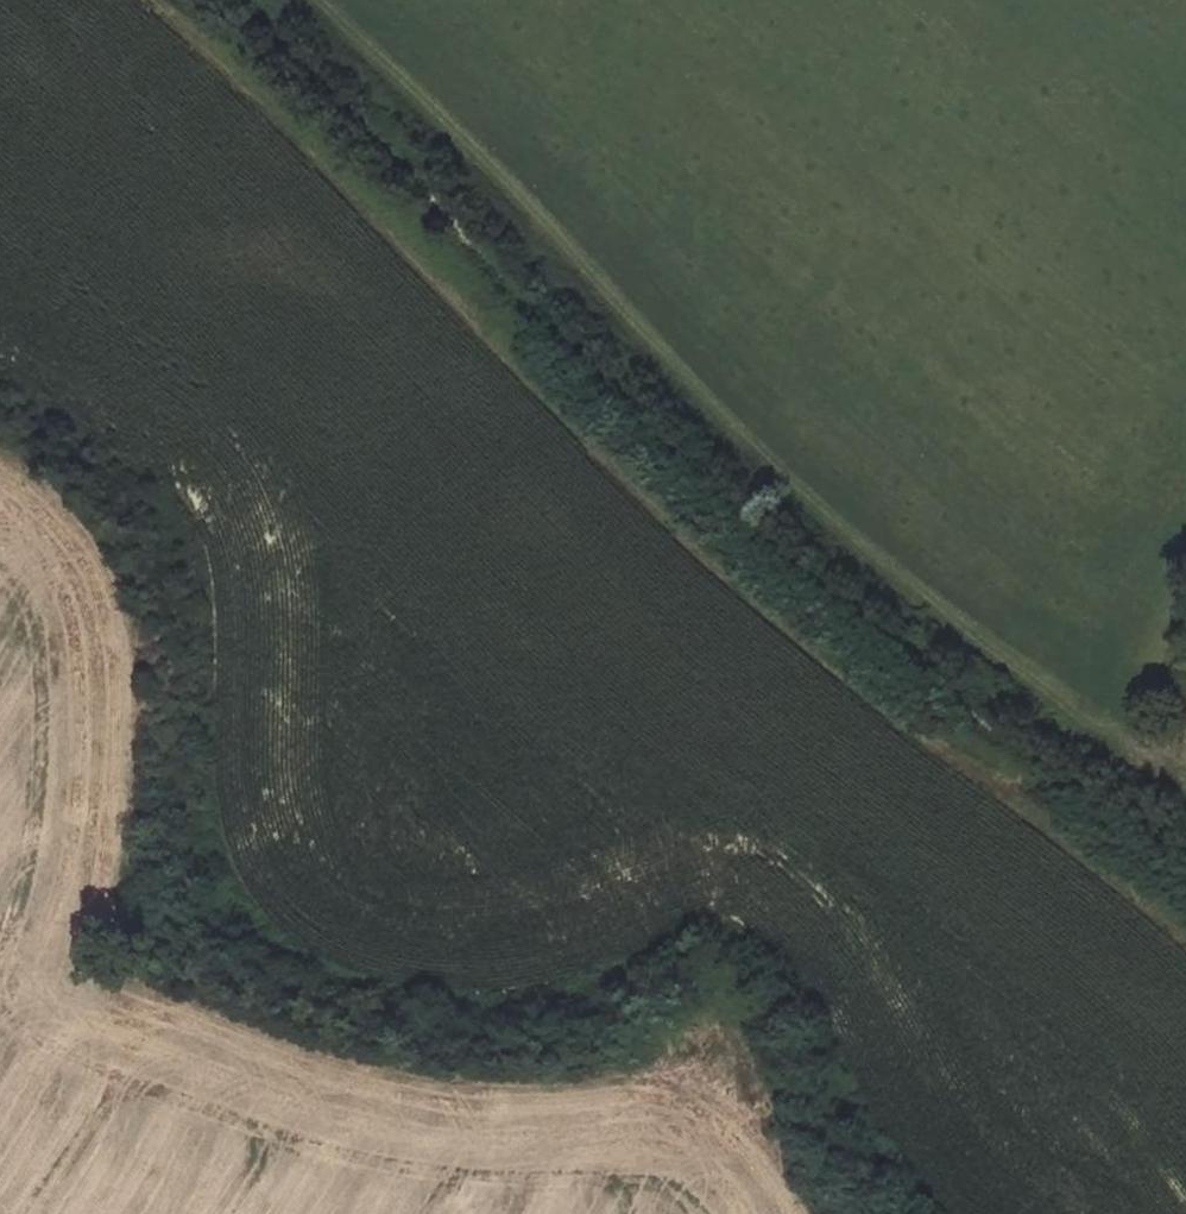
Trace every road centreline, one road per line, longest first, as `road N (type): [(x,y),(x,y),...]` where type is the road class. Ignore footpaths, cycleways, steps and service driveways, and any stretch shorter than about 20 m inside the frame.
road 1 (track): [(1185,917),(866,675),(655,482),(451,281),(333,149),(170,0)]

